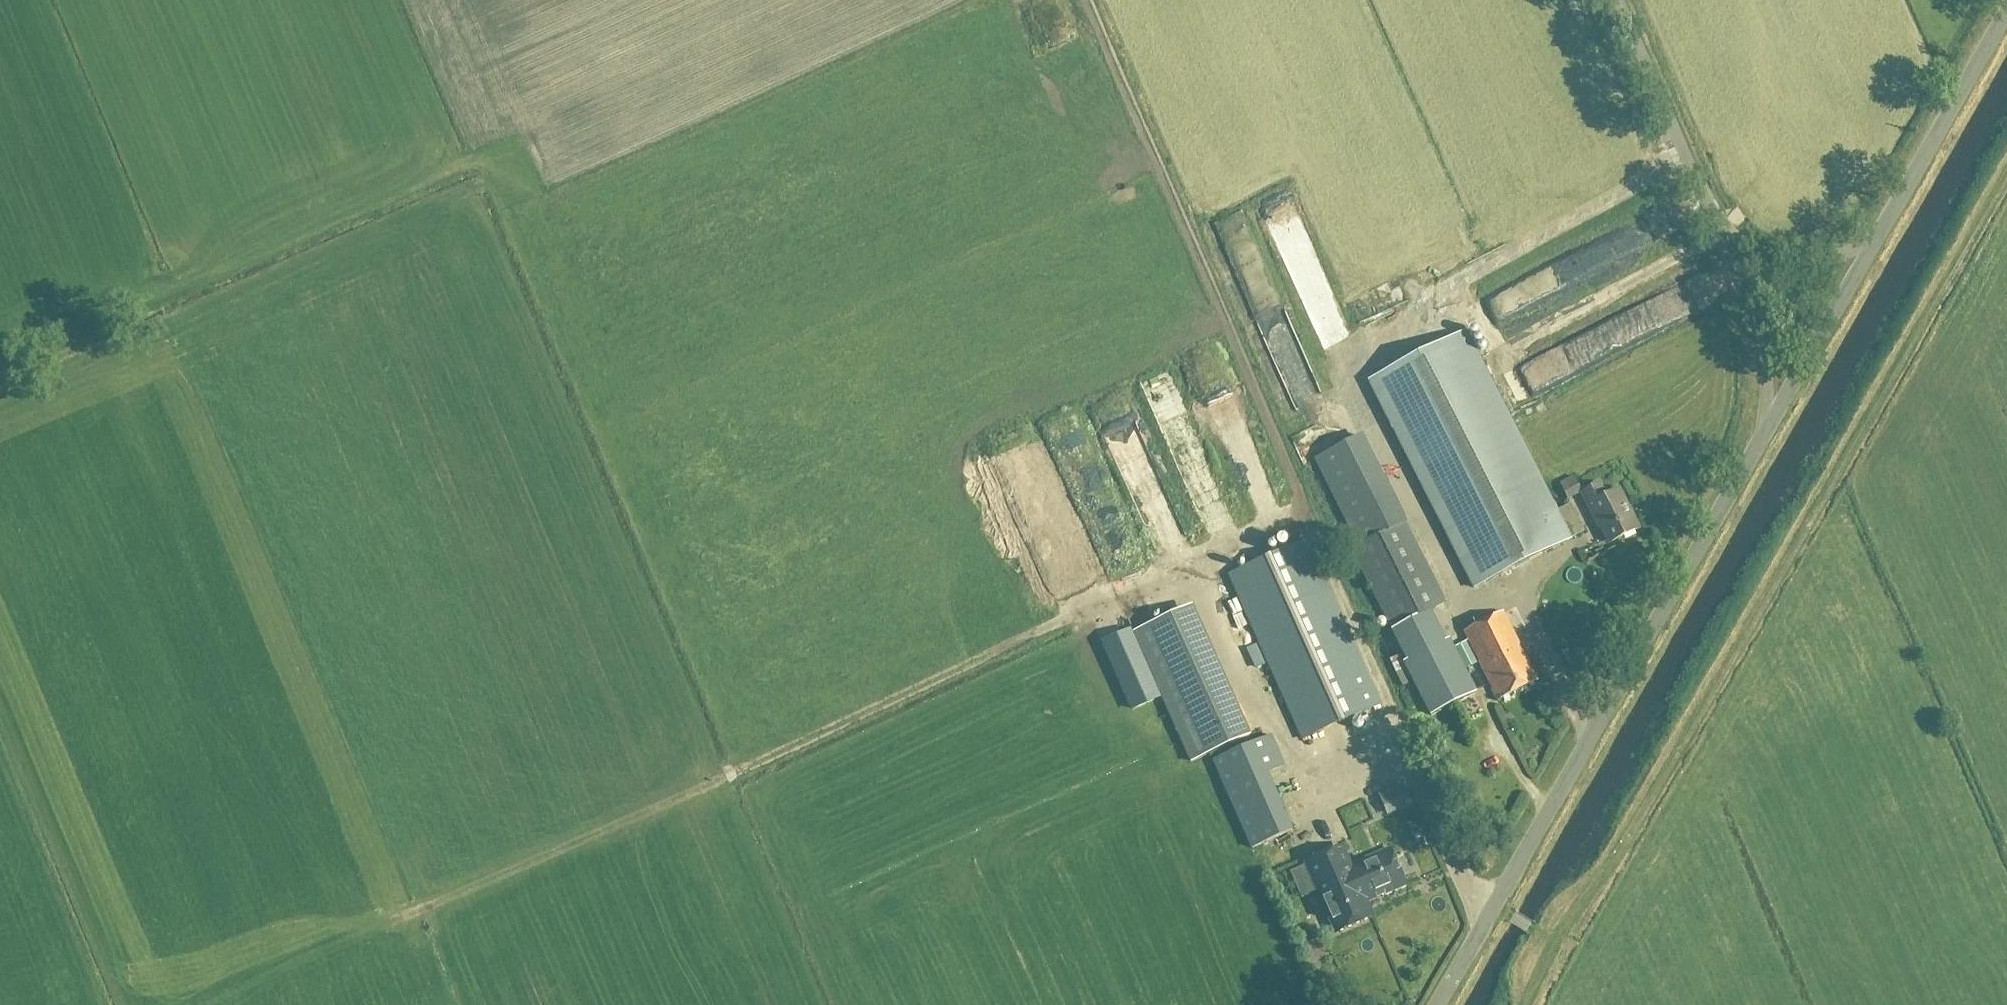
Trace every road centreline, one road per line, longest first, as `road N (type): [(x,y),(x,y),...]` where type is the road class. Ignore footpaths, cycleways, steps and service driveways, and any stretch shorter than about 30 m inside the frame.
road 1 (track): [(1557,939),(2006,170)]
road 2 (unclassified): [(1437,1004),(1766,433)]
road 3 (unclassified): [(1879,238),(2006,11)]
road 4 (unclassified): [(1720,226),(1621,0)]
road 5 (unclassified): [(1766,433),(1879,238)]
road 6 (unclassified): [(1766,433),(1763,341),(1720,226)]
road 7 (unclassified): [(1720,226),(1786,259),(1825,258),(1879,238)]

